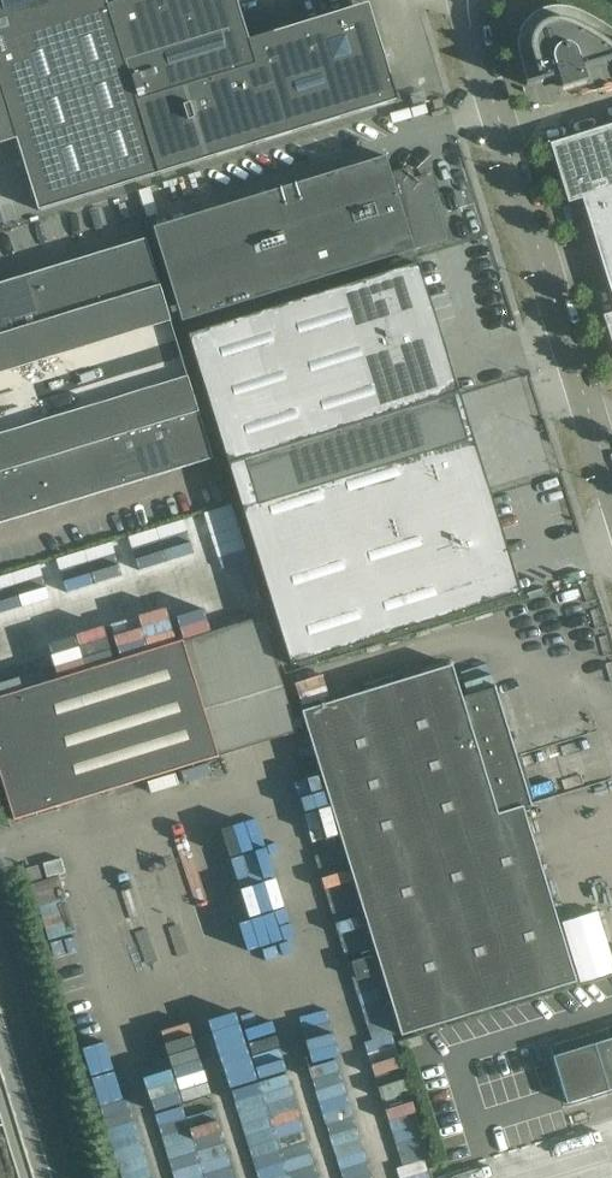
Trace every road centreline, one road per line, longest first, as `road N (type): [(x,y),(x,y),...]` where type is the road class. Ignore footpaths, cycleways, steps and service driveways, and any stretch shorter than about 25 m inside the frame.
road 1 (unclassified): [(611,488),(479,56)]
road 2 (tertiary): [(35,1177),(0,1063)]

